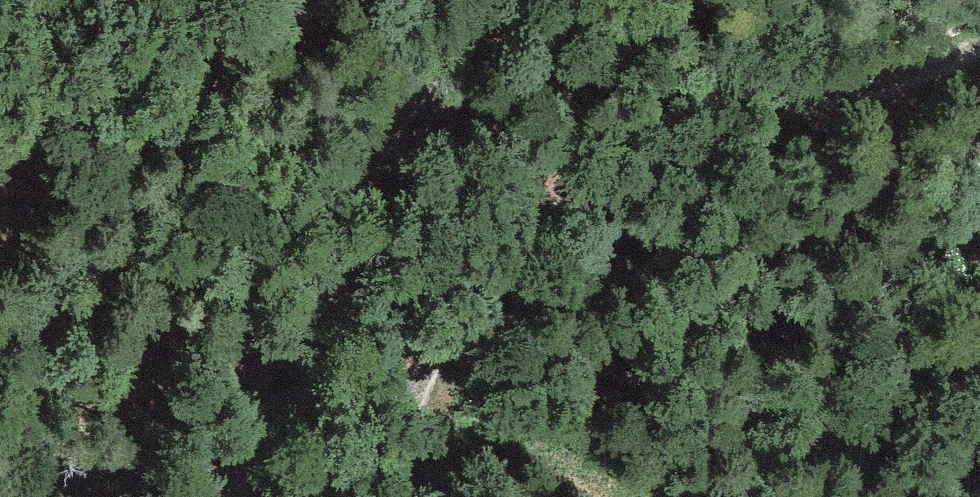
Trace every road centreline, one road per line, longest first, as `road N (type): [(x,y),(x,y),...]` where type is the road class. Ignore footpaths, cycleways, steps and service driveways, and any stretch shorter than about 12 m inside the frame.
road 1 (track): [(387,496),(409,462),(443,330),(556,191),(697,126),(905,79),(979,40)]
road 2 (track): [(494,0),(359,183),(233,466),(243,496)]
road 3 (track): [(979,199),(918,246),(867,351),(861,472),(852,496)]
road 4 (track): [(0,179),(40,125),(227,0)]

